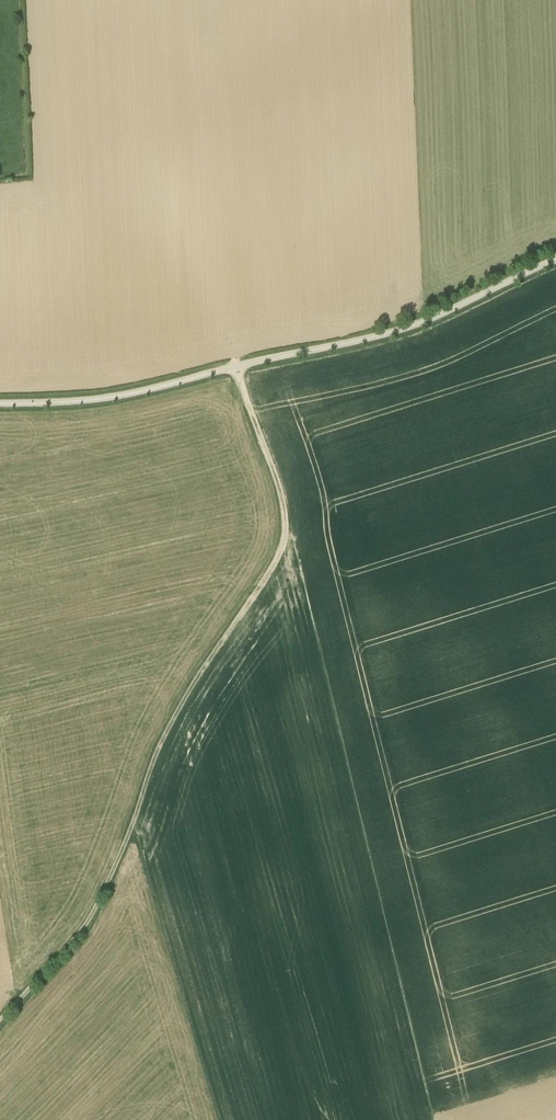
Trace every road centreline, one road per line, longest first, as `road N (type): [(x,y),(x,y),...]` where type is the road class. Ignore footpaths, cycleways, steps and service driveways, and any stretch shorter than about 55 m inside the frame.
road 1 (track): [(0,1020),(90,916),(177,711),(281,548),(281,493),(235,367)]
road 2 (track): [(555,258),(405,329),(235,367)]
road 3 (track): [(235,367),(119,396),(0,403)]

